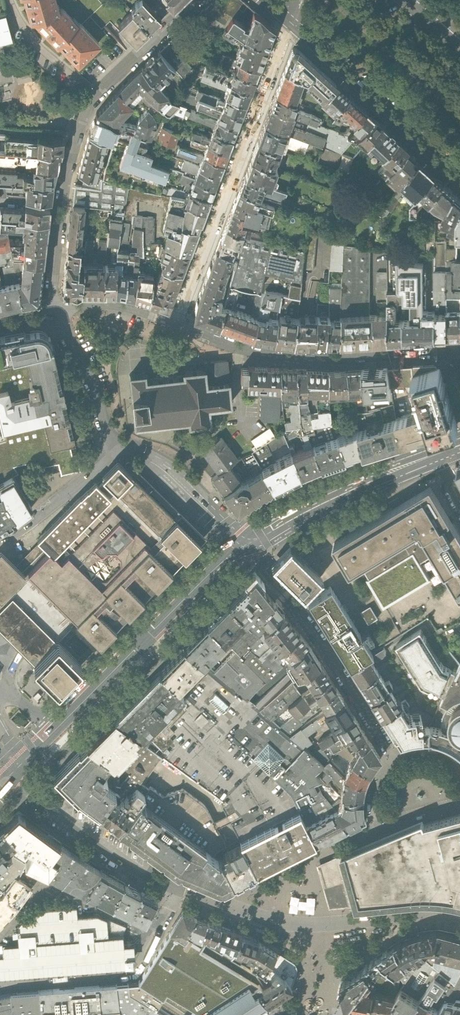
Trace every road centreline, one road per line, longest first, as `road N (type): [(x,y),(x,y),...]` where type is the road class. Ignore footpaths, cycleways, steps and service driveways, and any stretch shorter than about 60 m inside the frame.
road 1 (residential): [(54,312),(66,183),(88,112),(197,0)]
road 2 (tertiary): [(16,772),(244,547)]
road 3 (residential): [(177,326),(287,32)]
road 4 (residential): [(459,364),(449,354),(271,355),(177,326)]
road 5 (residential): [(244,547),(299,612),(394,753)]
road 6 (primary): [(290,22),(459,176)]
road 7 (tertiary): [(244,547),(351,486),(436,454)]
road 8 (residential): [(16,772),(108,850),(179,888)]
road 9 (residential): [(154,935),(59,888),(40,890),(0,936)]
road 10 (residential): [(0,987),(133,974),(154,935)]
road 11 (residential): [(117,451),(164,469),(244,547)]
road 12 (residential): [(117,451),(54,312)]
road 13 (residential): [(117,451),(0,541)]
road 14 (residential): [(177,326),(139,312),(54,312)]

